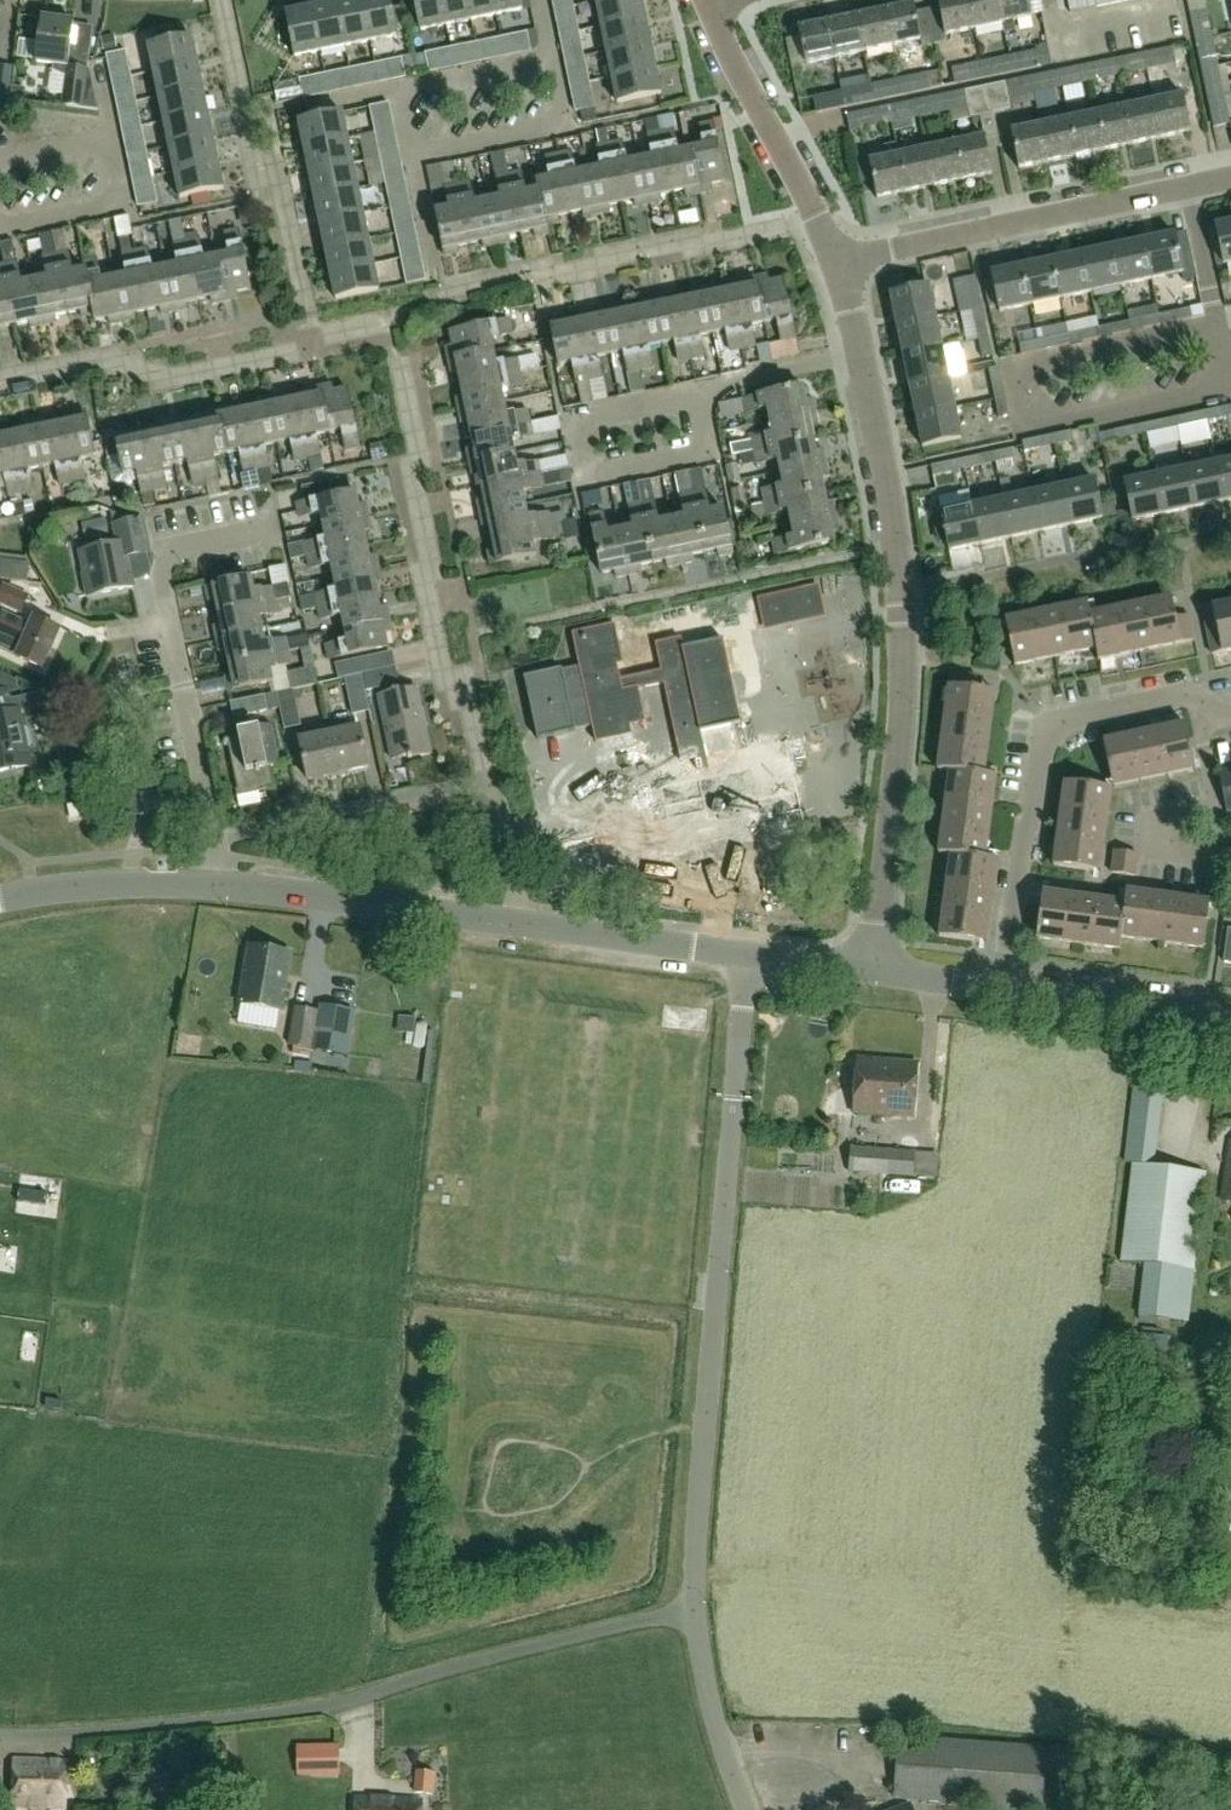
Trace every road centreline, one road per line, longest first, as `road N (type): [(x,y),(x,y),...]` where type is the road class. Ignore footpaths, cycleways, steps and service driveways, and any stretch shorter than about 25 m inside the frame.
road 1 (residential): [(872,970),(903,688),(900,613),(839,262)]
road 2 (unclassified): [(0,1738),(224,1727),(694,1610)]
road 3 (unclassified): [(694,1610),(748,955)]
road 4 (residential): [(1003,988),(1046,728),(1185,695),(1220,718),(1230,716)]
road 5 (residential): [(526,925),(492,781),(215,840)]
road 6 (residential): [(839,262),(1188,186)]
road 7 (tertiary): [(526,925),(225,885)]
road 8 (residential): [(215,840),(155,558)]
road 9 (residential): [(839,262),(705,7)]
road 10 (tertiary): [(1230,1020),(1003,988)]
road 11 (tertiary): [(225,885),(0,899)]
road 12 (tertiary): [(748,955),(526,925)]
road 13 (residential): [(1230,388),(1188,186)]
road 14 (unclassified): [(743,1809),(708,1704),(694,1610)]
road 15 (tertiary): [(1003,988),(872,970)]
road 16 (tertiary): [(872,970),(748,955)]

